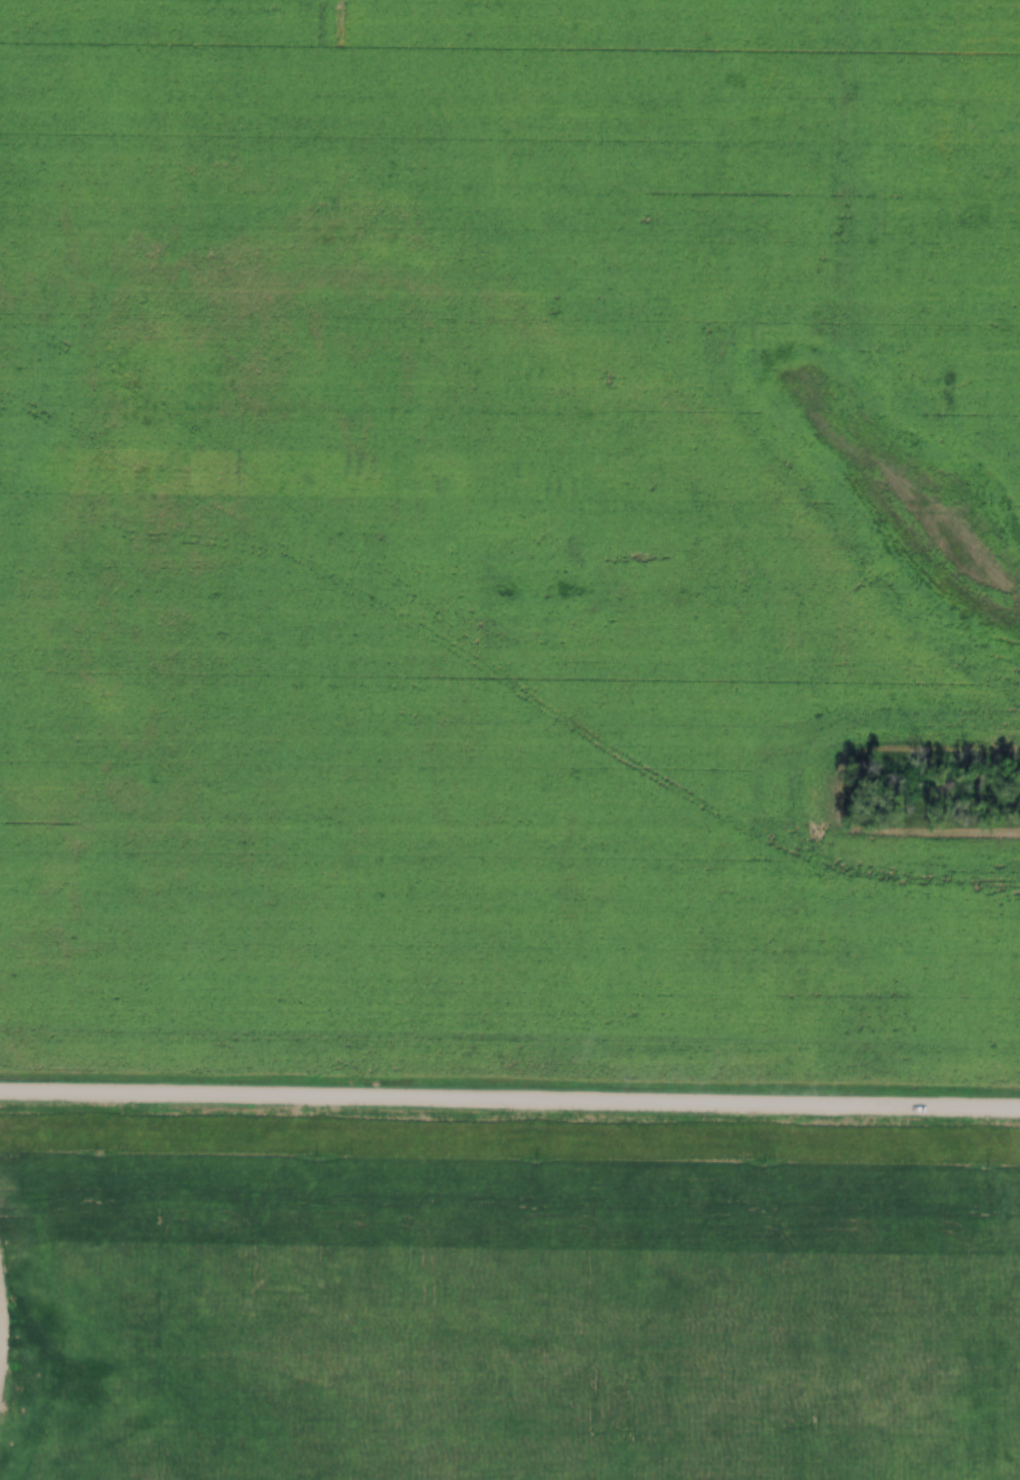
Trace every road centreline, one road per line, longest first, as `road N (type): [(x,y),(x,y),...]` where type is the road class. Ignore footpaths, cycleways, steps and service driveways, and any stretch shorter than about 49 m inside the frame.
road 1 (residential): [(1019,1107),(0,1093)]

